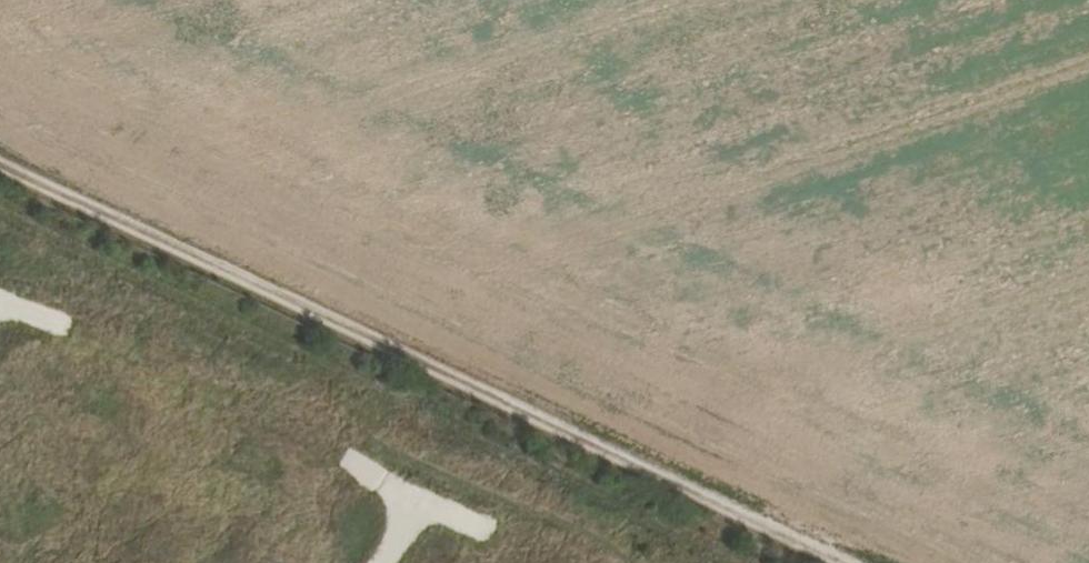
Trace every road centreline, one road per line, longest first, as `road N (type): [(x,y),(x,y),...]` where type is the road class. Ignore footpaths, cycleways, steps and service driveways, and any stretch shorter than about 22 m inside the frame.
road 1 (track): [(817,562),(0,162)]

